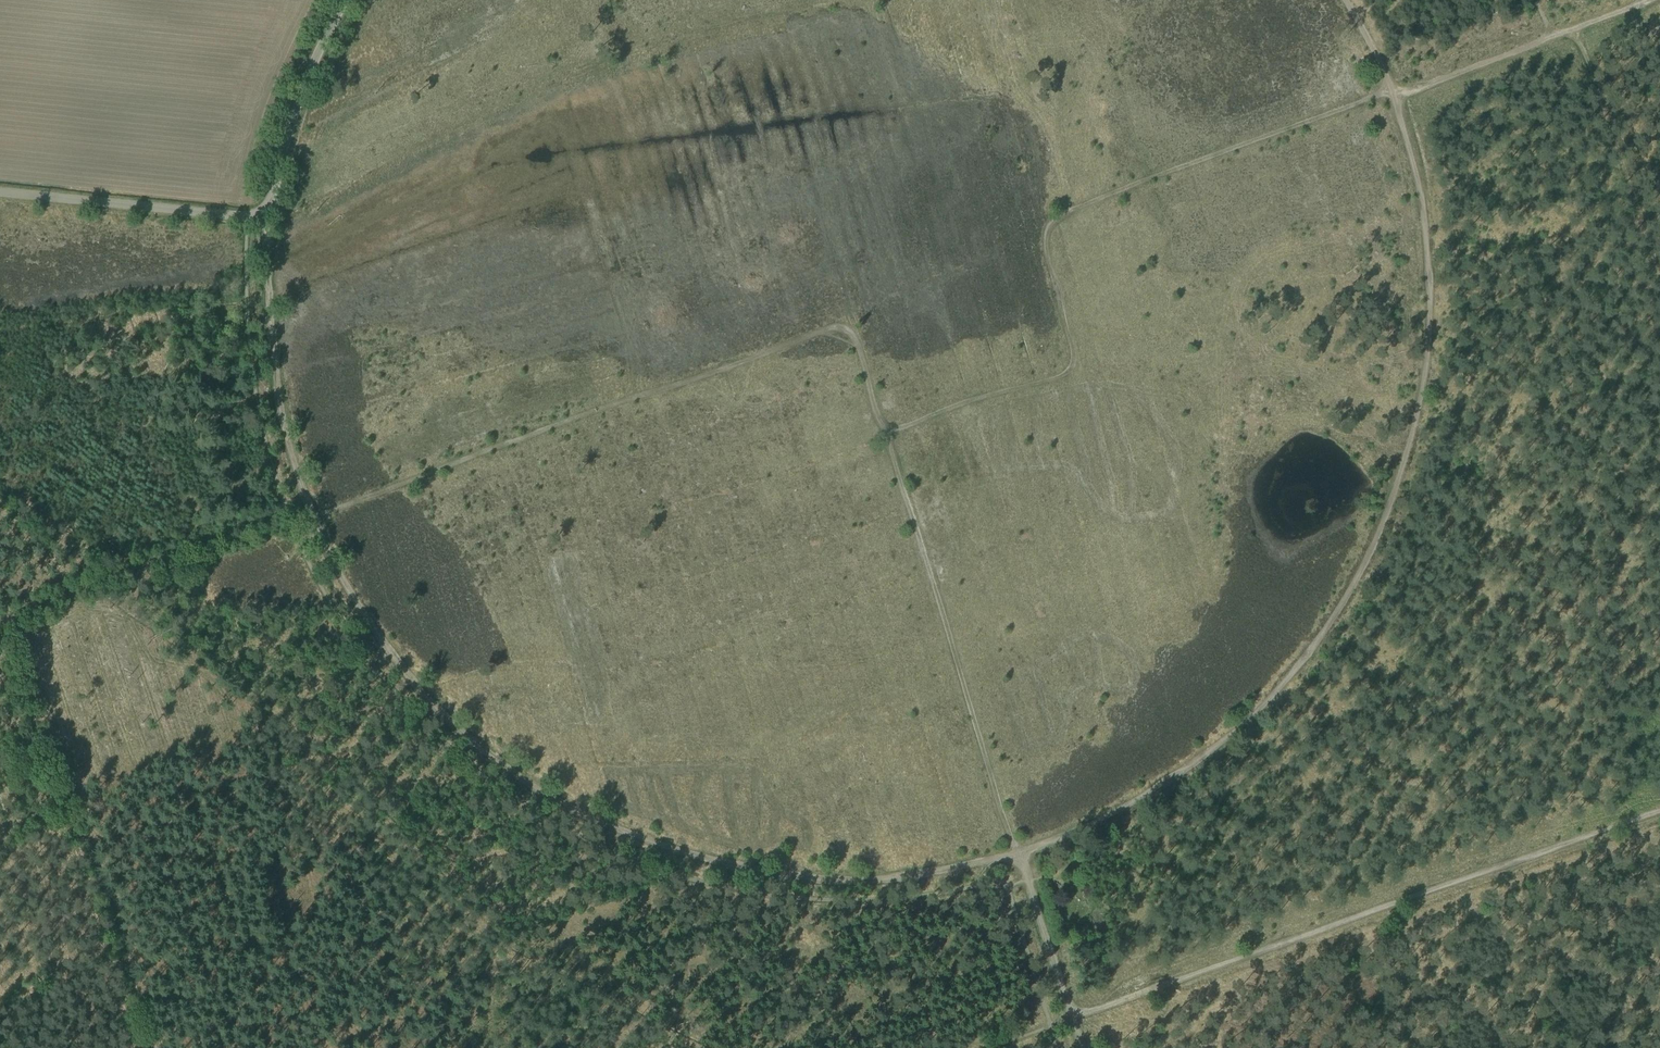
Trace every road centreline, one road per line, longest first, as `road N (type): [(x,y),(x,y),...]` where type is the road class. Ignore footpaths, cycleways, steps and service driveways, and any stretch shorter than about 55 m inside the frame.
road 1 (track): [(1018,855),(1117,814),(1231,743),(1293,679),(1381,532),(1429,353),(1431,280),(1421,194),(1396,92)]
road 2 (track): [(312,517),(368,620),(461,739),(552,797),(636,836),(756,872),(833,882),(908,879),(1018,855)]
road 3 (track): [(887,436),(955,407),(1068,377),(1079,361),(1044,249),(1051,221),(1396,92)]
road 4 (track): [(312,517),(825,329),(845,326),(856,339),(887,436)]
road 5 (track): [(1659,812),(1076,1019)]
road 6 (unclassified): [(0,192),(267,215),(290,130),(346,0)]
road 7 (track): [(1018,855),(887,436)]
road 8 (track): [(136,959),(20,609)]
road 9 (track): [(267,215),(281,408),(312,517)]
road 10 (track): [(20,609),(287,511)]
road 11 (track): [(1396,92),(1645,0)]
road 12 (track): [(1076,1019),(1018,855)]
road 13 (track): [(0,1004),(136,959)]

